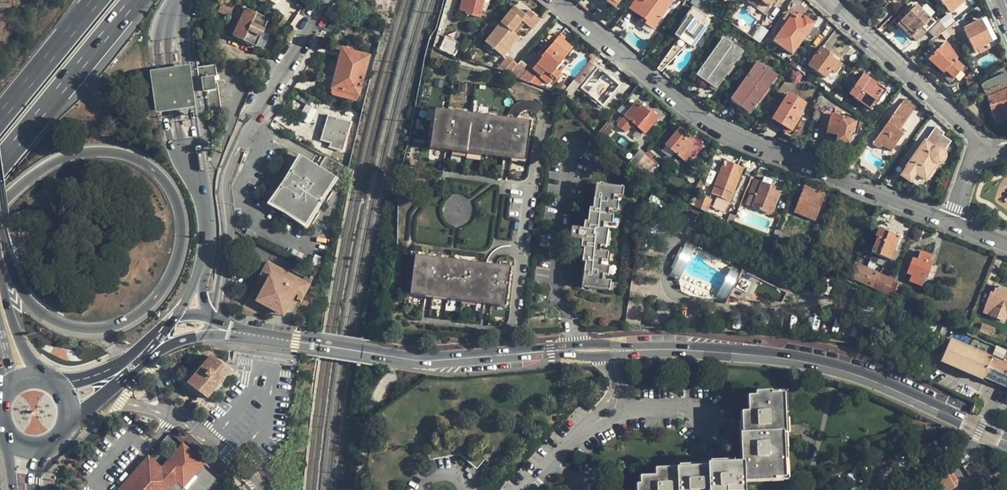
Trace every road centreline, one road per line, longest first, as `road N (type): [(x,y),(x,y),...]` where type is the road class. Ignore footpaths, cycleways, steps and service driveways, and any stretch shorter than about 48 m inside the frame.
road 1 (tertiary): [(244,333),(414,360),(669,349),(809,363),(876,382),(1006,442)]
road 2 (motorway): [(0,207),(61,159),(104,151),(131,156),(163,179),(180,238),(169,275),(147,306),(117,325),(84,329),(27,300),(0,242)]
road 3 (residential): [(556,0),(693,114),(755,150),(952,224)]
road 4 (residential): [(219,321),(228,171),(325,0)]
road 5 (motorway): [(204,265),(208,227),(172,34),(177,0)]
road 6 (residential): [(982,156),(973,133),(825,0)]
road 7 (motorway): [(0,163),(133,0)]
road 8 (motorway): [(97,0),(0,117)]
road 9 (tertiary): [(178,313),(111,369),(58,386)]

